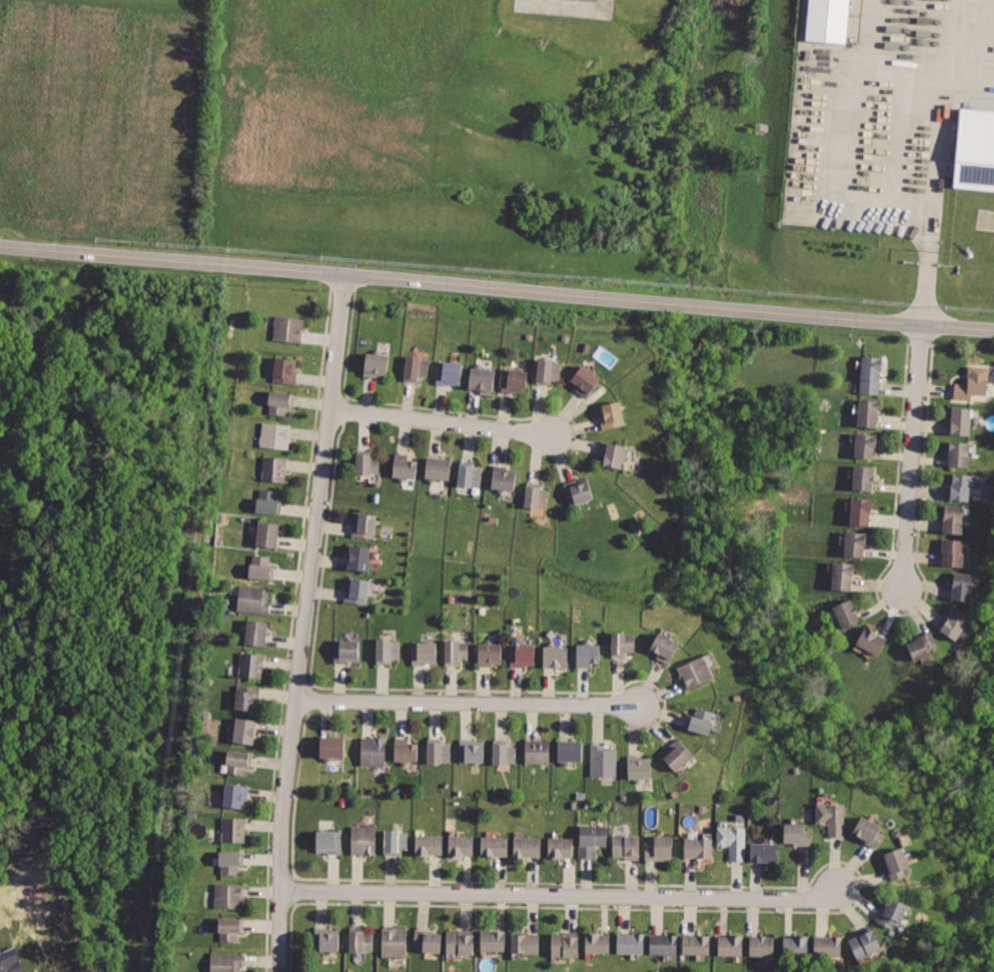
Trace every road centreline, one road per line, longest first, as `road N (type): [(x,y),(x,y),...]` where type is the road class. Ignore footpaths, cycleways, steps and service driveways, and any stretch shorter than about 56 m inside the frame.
road 1 (residential): [(0,244),(993,331)]
road 2 (residential): [(347,274),(285,807),(280,971)]
road 3 (residential): [(282,894),(814,899),(840,889)]
road 4 (residential): [(298,699),(642,706)]
road 5 (residential): [(925,325),(906,587)]
road 6 (residential): [(331,412),(555,438)]

